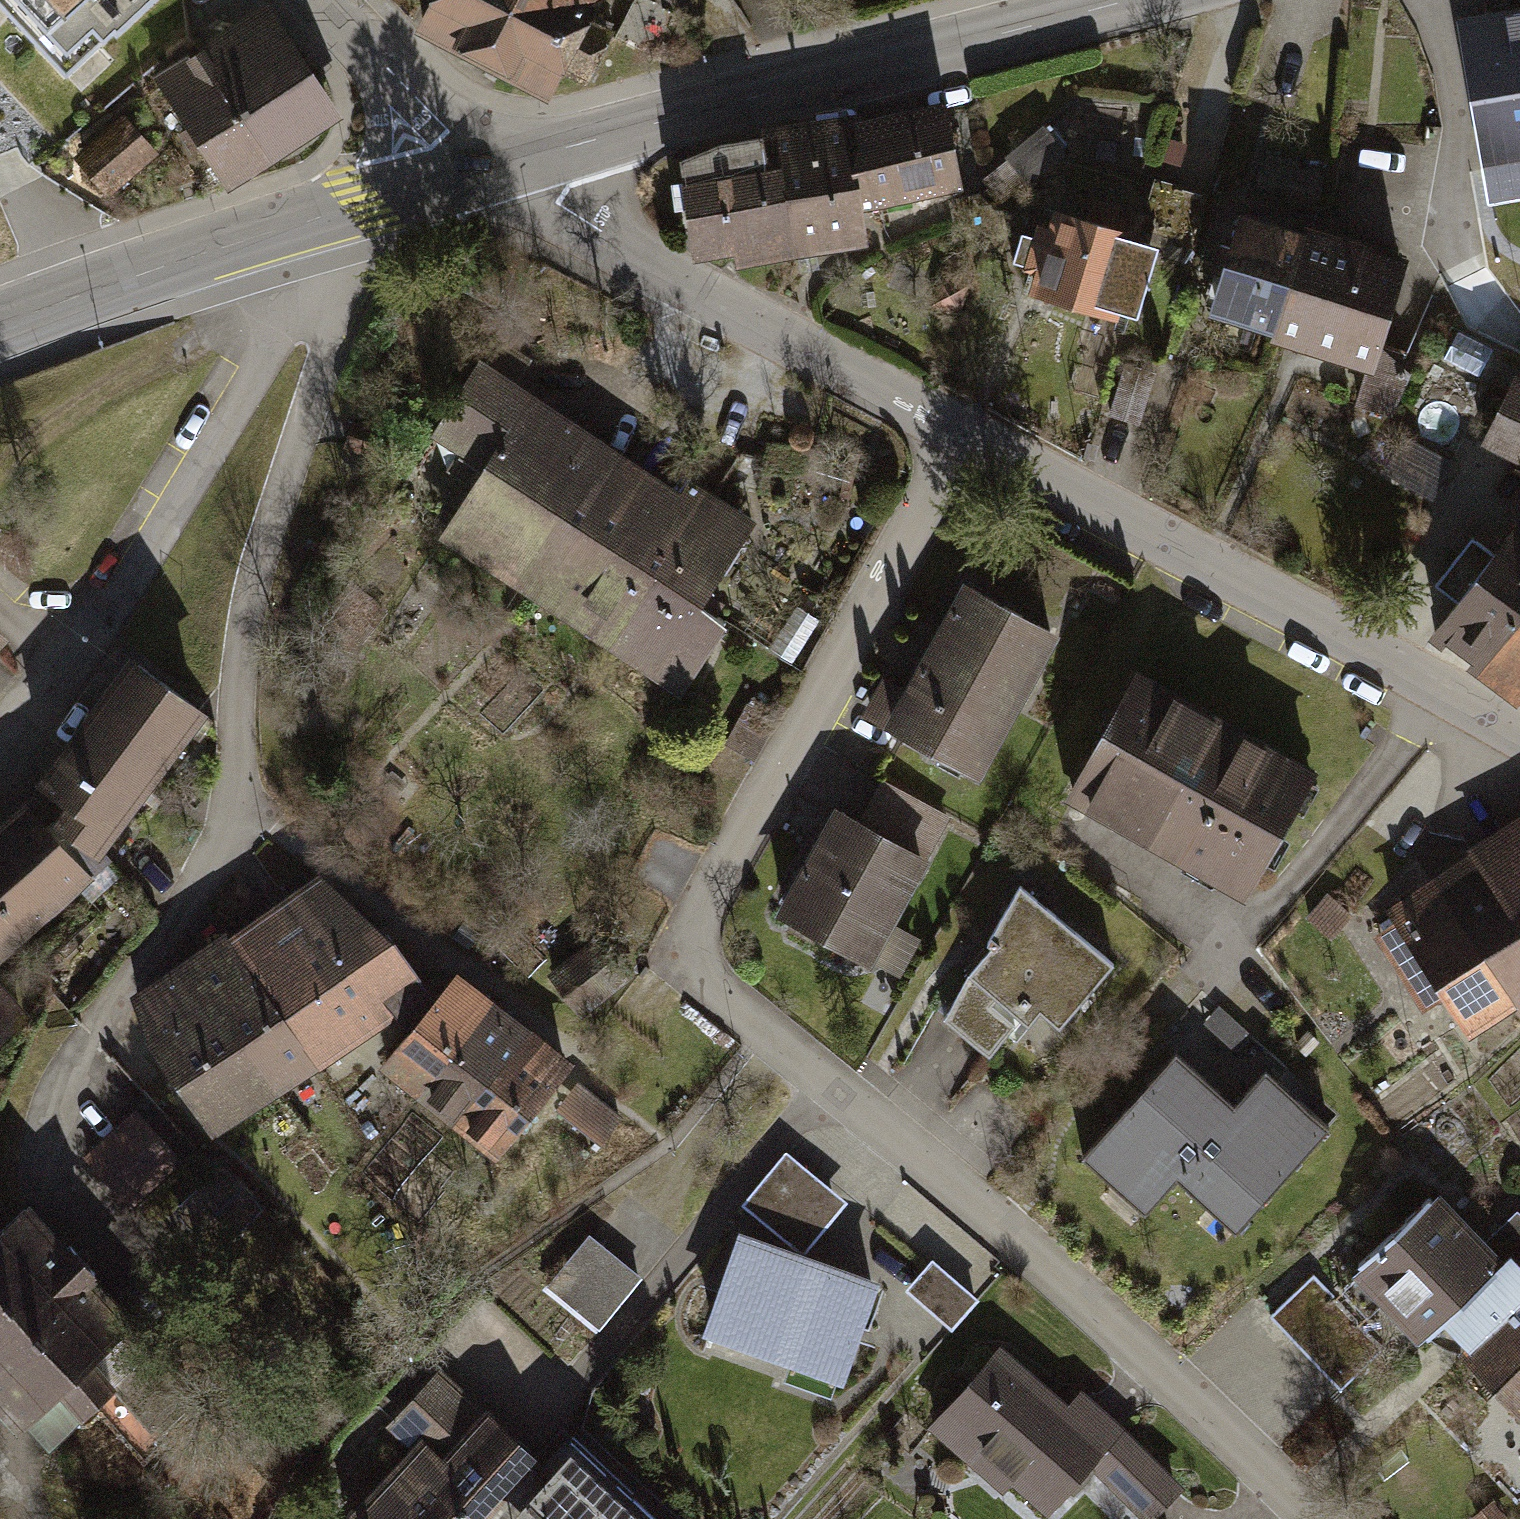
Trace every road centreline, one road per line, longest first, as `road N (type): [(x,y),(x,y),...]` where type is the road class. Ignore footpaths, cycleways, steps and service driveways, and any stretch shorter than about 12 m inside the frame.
road 1 (residential): [(956,426),(822,698),(694,929),(708,976),(769,1041),(1127,1335),(1309,1518)]
road 2 (residential): [(282,230),(322,358),(240,661),(237,800),(88,1012)]
road 3 (tertiary): [(492,171),(1131,0)]
road 4 (residential): [(956,426),(1519,731)]
road 5 (residential): [(492,171),(956,426)]
road 6 (tertiary): [(0,328),(282,230)]
road 7 (tertiary): [(316,0),(492,171)]
road 8 (tertiary): [(282,230),(492,171)]

